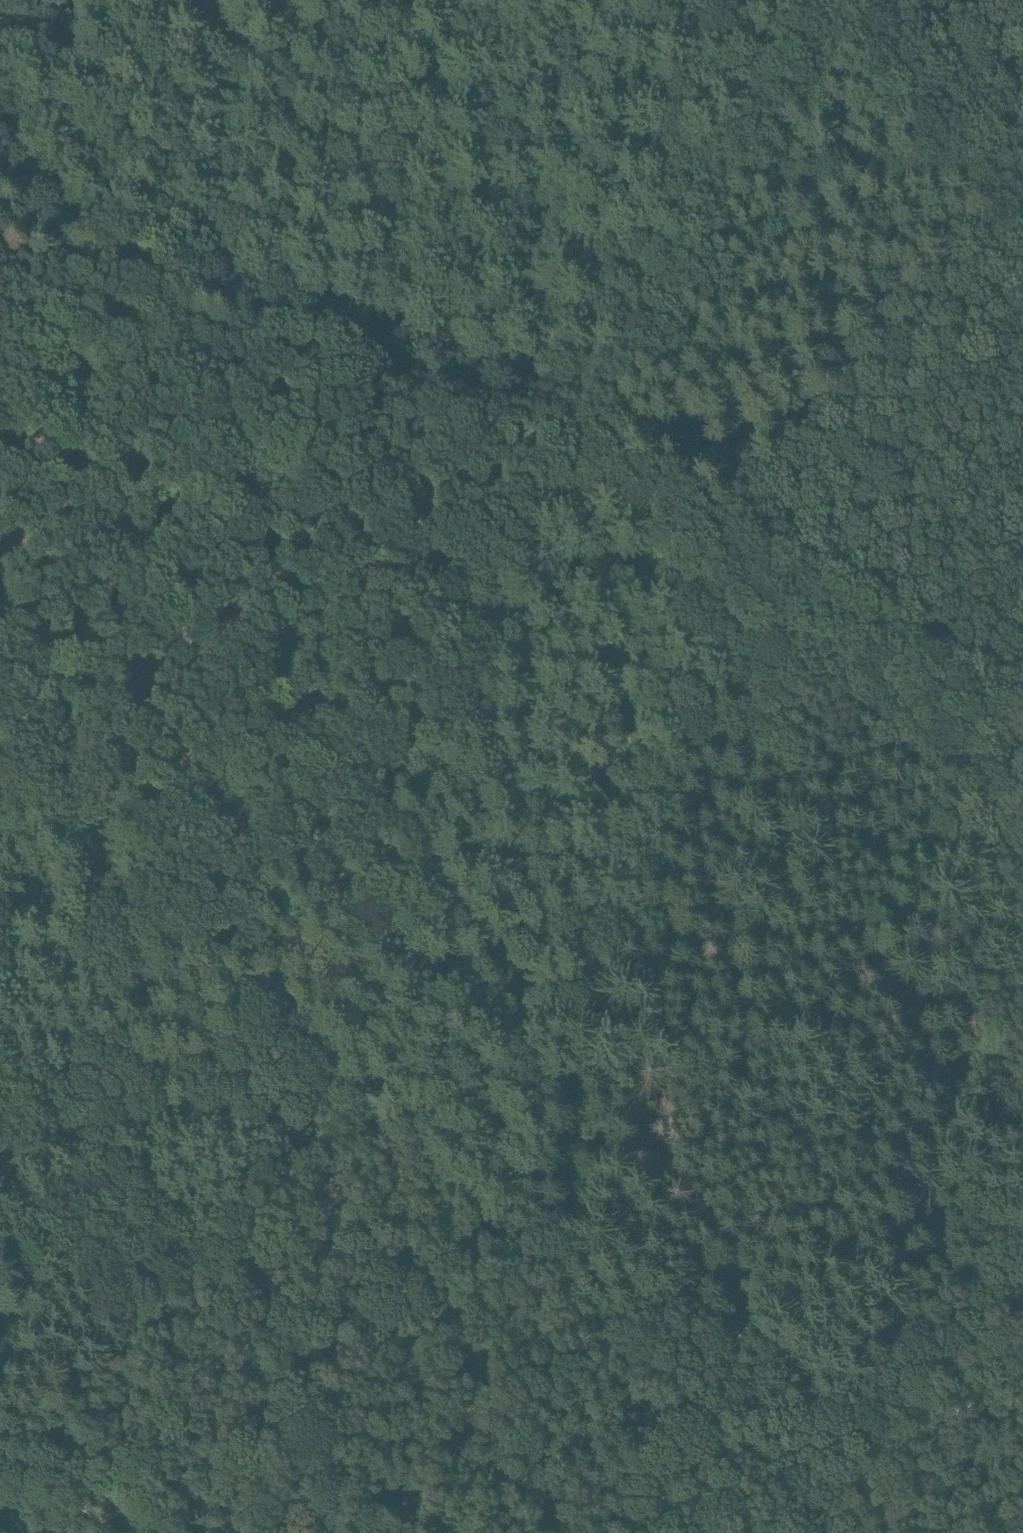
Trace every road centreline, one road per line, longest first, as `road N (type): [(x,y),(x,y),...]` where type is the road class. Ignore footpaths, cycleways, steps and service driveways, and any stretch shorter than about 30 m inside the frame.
road 1 (track): [(817,1525),(0,772)]
road 2 (track): [(326,1075),(572,431)]
road 3 (track): [(1022,168),(850,0)]
road 4 (track): [(0,1460),(69,1492),(118,1532)]

